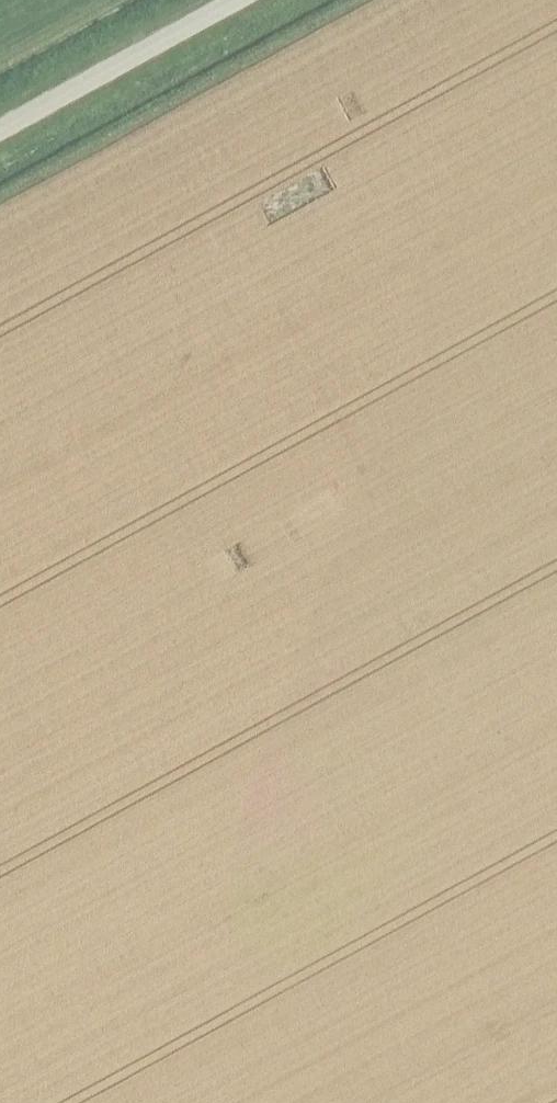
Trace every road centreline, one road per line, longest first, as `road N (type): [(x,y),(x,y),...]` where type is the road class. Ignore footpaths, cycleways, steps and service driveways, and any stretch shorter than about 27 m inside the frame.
road 1 (unclassified): [(0,122),(215,0)]

